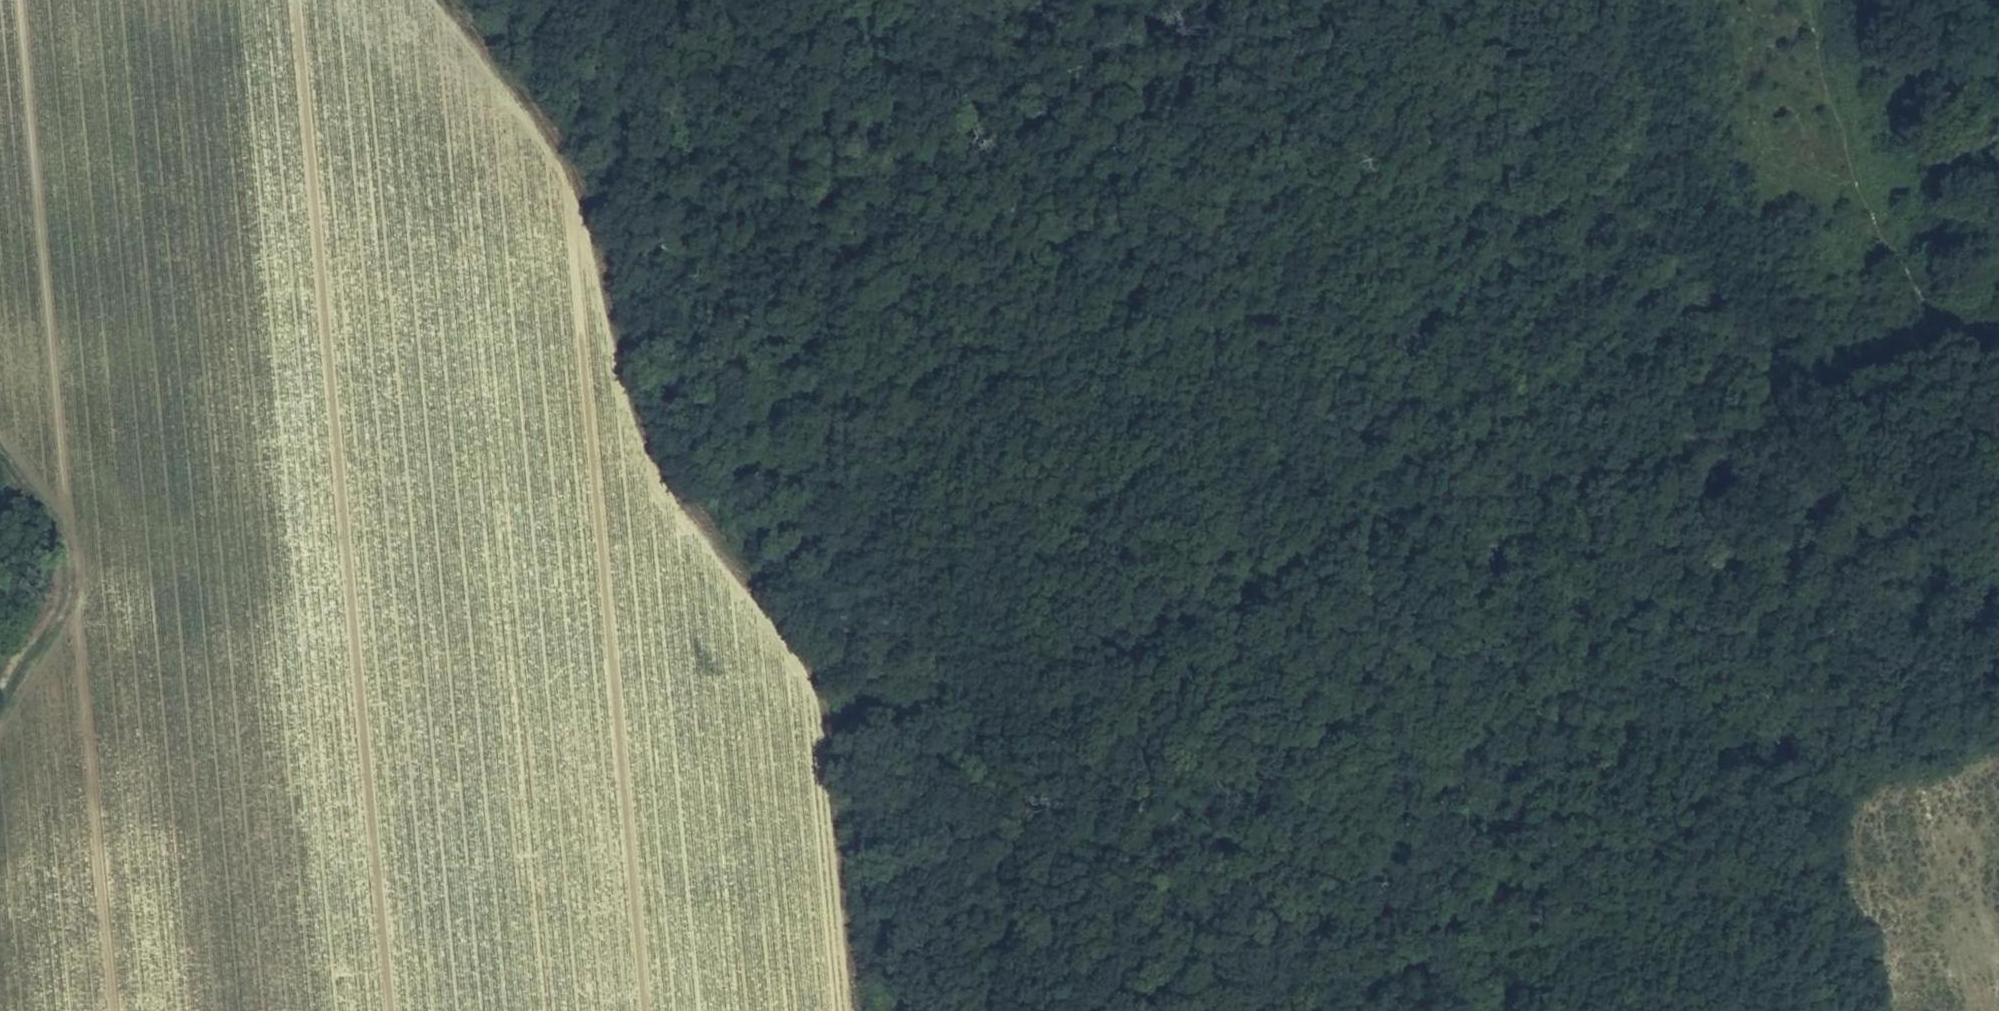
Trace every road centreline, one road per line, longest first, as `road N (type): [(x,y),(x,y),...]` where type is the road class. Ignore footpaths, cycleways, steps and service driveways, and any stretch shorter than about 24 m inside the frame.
road 1 (track): [(0,935),(399,899),(833,890)]
road 2 (track): [(1810,0),(1881,224),(1952,333),(1998,371)]

